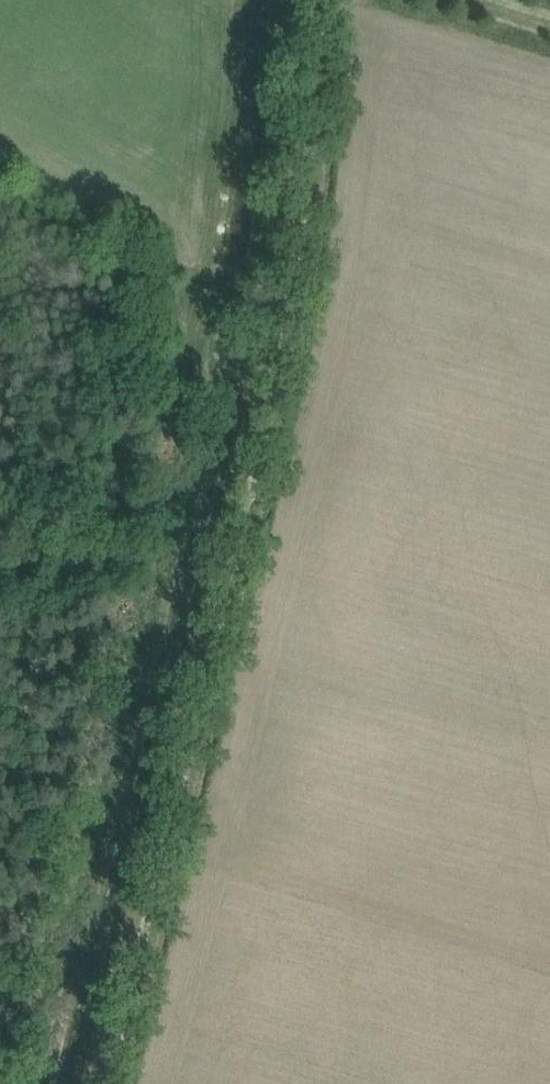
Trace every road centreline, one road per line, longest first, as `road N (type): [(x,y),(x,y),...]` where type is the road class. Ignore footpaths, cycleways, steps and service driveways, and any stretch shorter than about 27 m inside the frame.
road 1 (track): [(318,0),(312,138),(290,298),(107,1083)]

